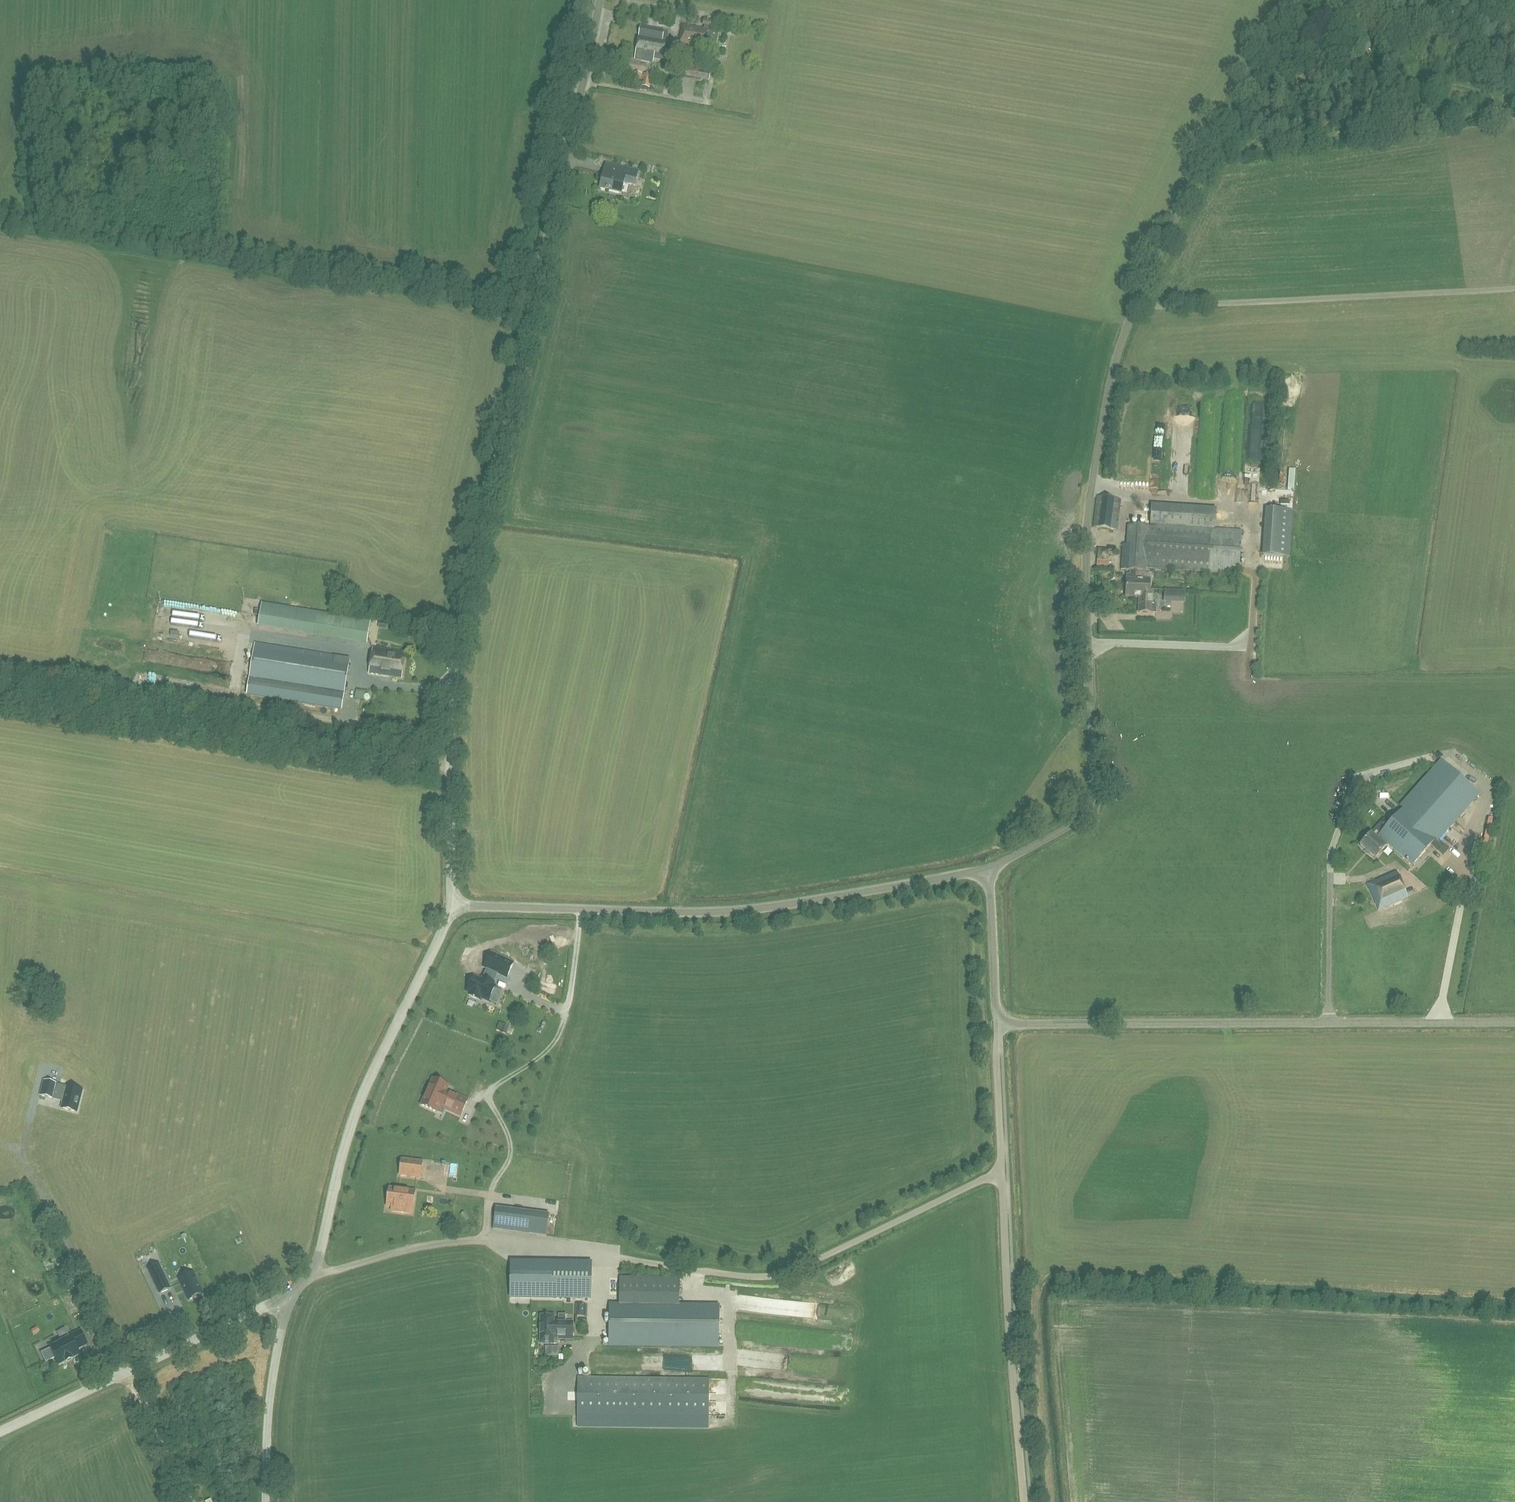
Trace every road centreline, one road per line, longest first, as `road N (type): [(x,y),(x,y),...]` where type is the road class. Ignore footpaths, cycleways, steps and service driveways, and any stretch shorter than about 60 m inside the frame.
road 1 (unclassified): [(986,869),(1074,824),(1091,805),(1088,501),(1112,372),(1209,151),(1292,0)]
road 2 (unclassified): [(454,906),(459,645),(601,0)]
road 3 (track): [(313,1276),(470,1239),(781,1277),(1008,1171)]
road 4 (unclassified): [(1514,1020),(999,1026),(986,869)]
road 5 (unclassified): [(454,906),(746,910),(986,869)]
road 6 (track): [(1026,1501),(1006,1262),(999,1026)]
road 7 (track): [(452,766),(0,699)]
road 8 (unclassified): [(295,1295),(323,1250),(359,1109),(454,906)]
road 9 (unclassified): [(0,1432),(295,1295)]
road 10 (track): [(1514,104),(1425,125),(1209,151)]
road 11 (unclassified): [(268,1501),(272,1398),(295,1295)]
road 12 (track): [(192,1501),(128,1373)]

